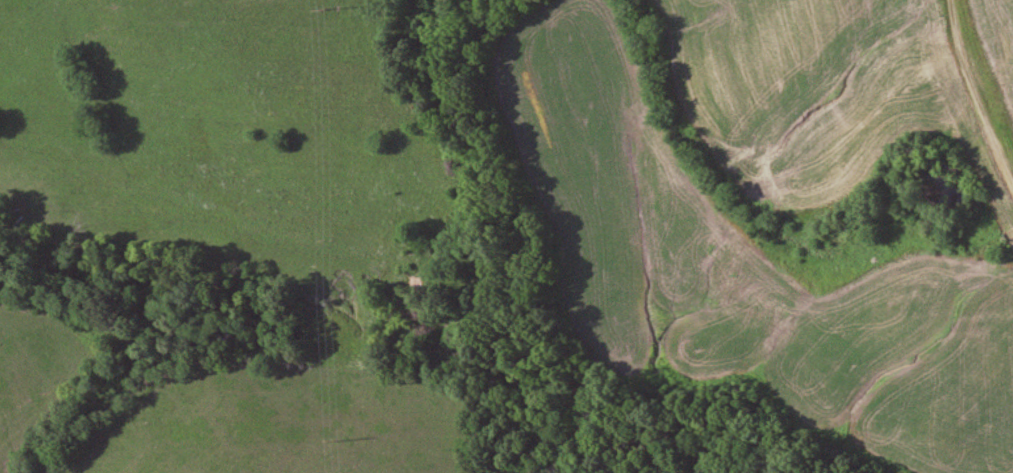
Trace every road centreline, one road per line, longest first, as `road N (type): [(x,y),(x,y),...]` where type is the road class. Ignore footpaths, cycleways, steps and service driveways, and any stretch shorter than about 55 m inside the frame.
road 1 (residential): [(953,0),(1012,176)]

